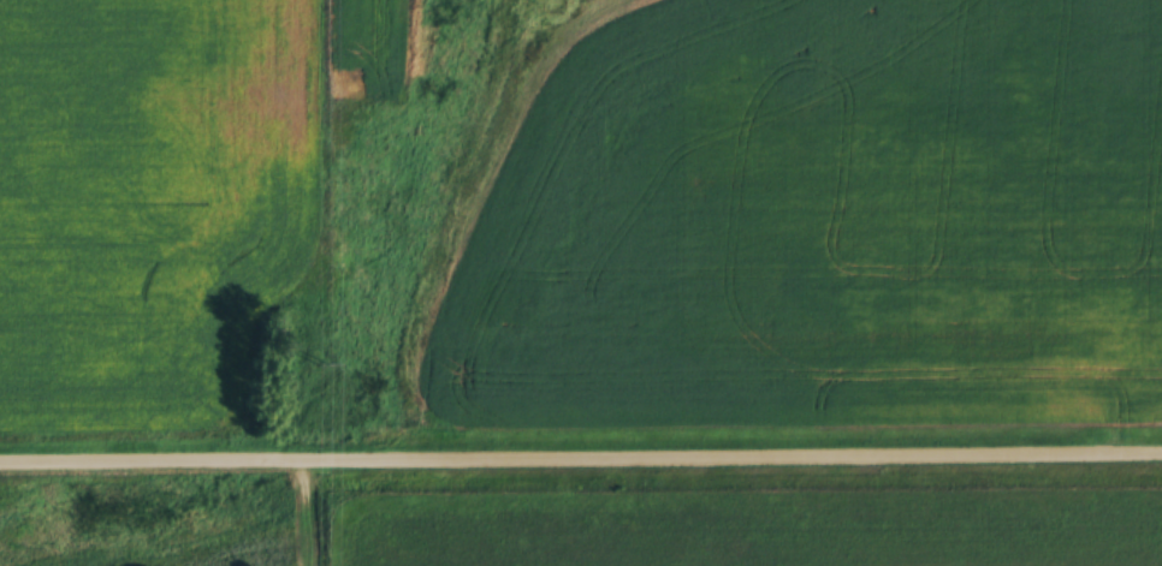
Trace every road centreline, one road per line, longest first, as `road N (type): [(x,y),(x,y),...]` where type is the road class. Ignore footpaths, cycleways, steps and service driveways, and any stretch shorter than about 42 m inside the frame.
road 1 (residential): [(0,455),(1161,446)]

